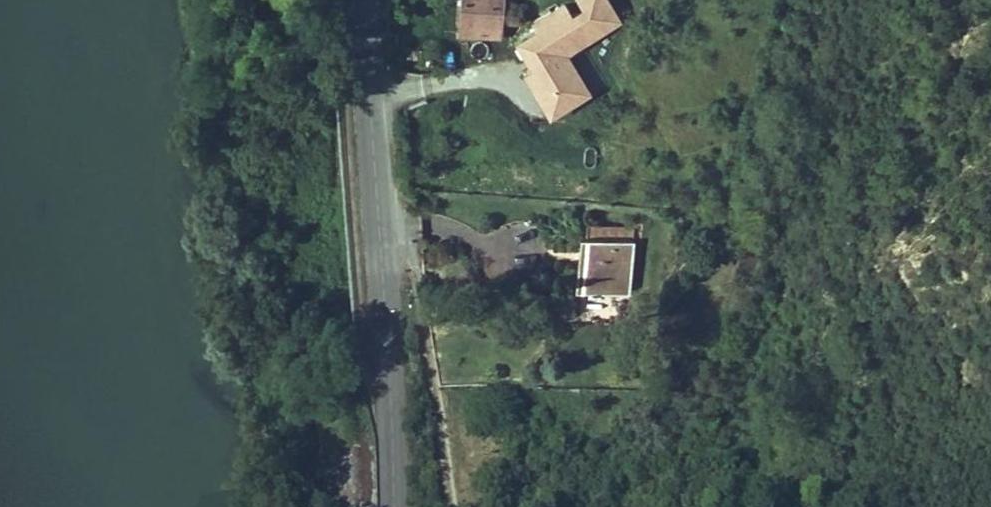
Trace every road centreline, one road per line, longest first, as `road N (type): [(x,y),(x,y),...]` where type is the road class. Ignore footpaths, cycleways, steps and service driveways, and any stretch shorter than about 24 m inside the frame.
road 1 (tertiary): [(395,506),(369,0)]

